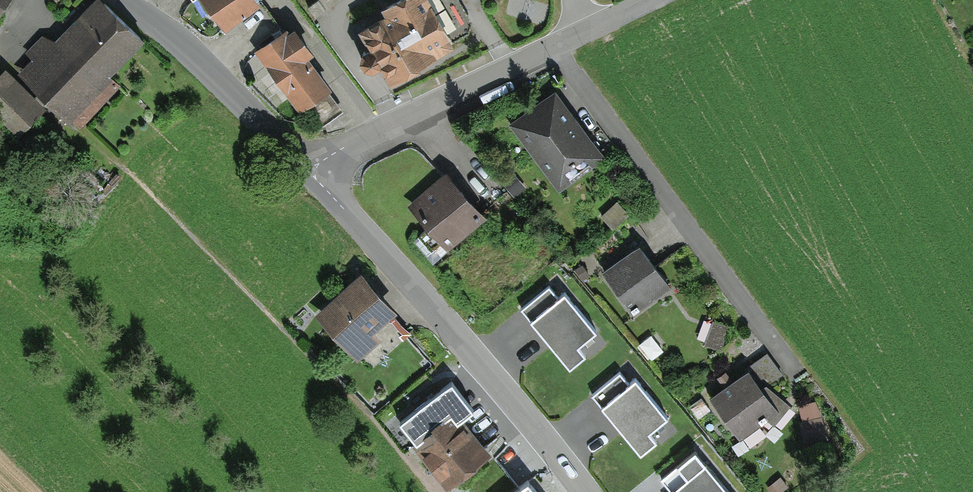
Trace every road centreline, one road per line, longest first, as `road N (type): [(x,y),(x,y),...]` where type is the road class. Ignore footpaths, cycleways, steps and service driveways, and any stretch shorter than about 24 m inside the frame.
road 1 (unclassified): [(585,491),(309,171)]
road 2 (residential): [(650,0),(309,171)]
road 3 (unclassified): [(309,171),(126,0)]

